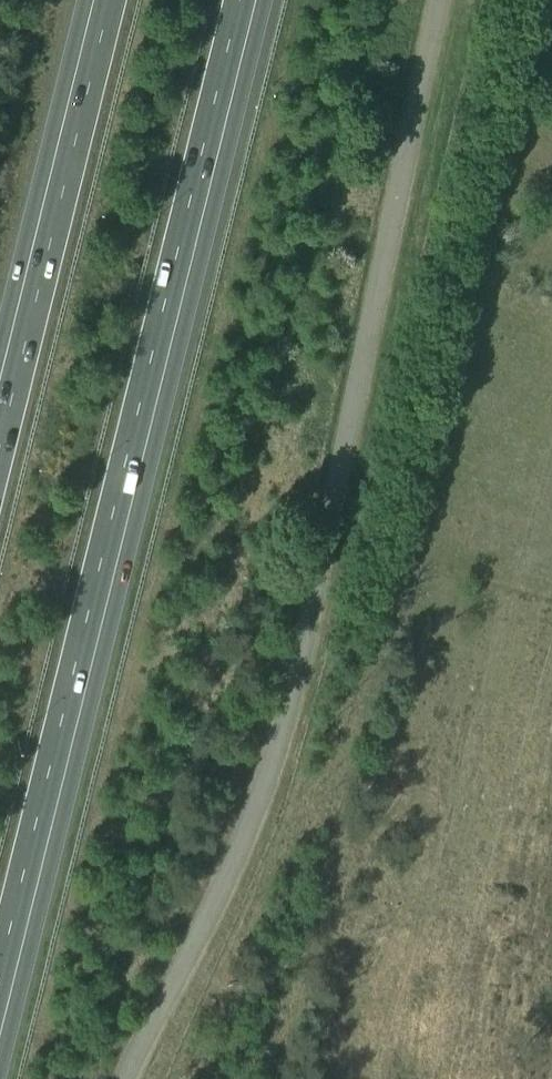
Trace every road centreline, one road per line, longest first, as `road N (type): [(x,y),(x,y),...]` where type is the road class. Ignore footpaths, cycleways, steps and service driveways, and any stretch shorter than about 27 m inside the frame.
road 1 (unclassified): [(123,1078),(232,861),(287,708),(439,0)]
road 2 (motorway): [(0,981),(246,0)]
road 3 (motorway): [(104,0),(0,428)]

